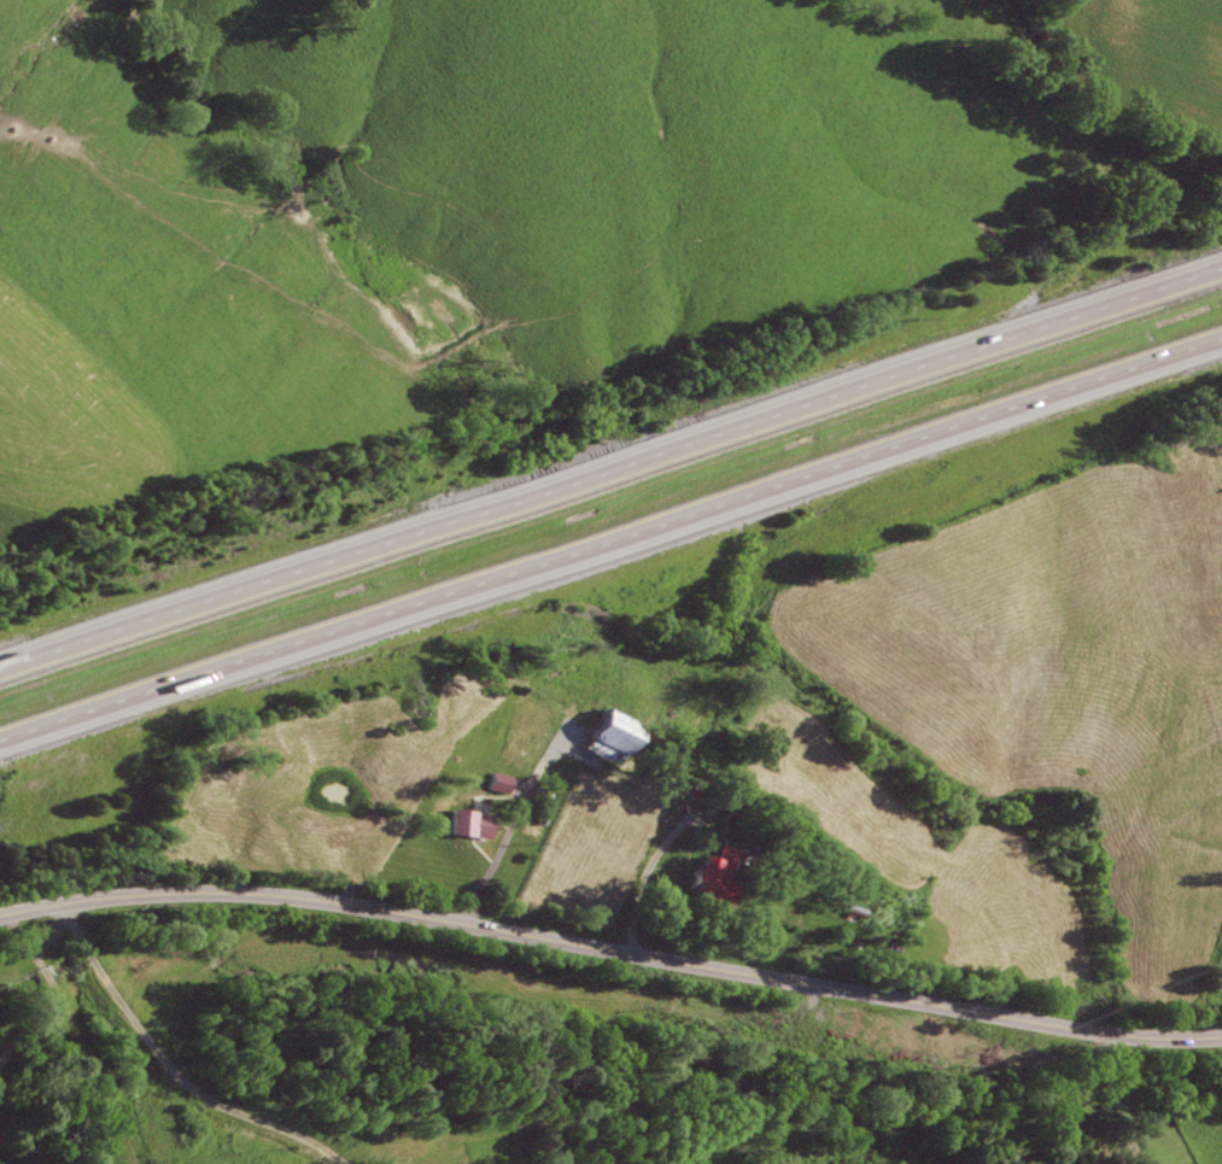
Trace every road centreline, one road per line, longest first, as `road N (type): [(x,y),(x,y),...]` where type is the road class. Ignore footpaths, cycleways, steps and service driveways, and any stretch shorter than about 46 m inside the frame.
road 1 (motorway): [(1221,265),(0,667)]
road 2 (motorway): [(0,744),(1221,343)]
road 3 (secondary): [(0,916),(142,895),(249,894),(1103,1034),(1221,1037)]
road 4 (track): [(76,902),(111,985),(157,1053),(218,1107),(338,1163)]

